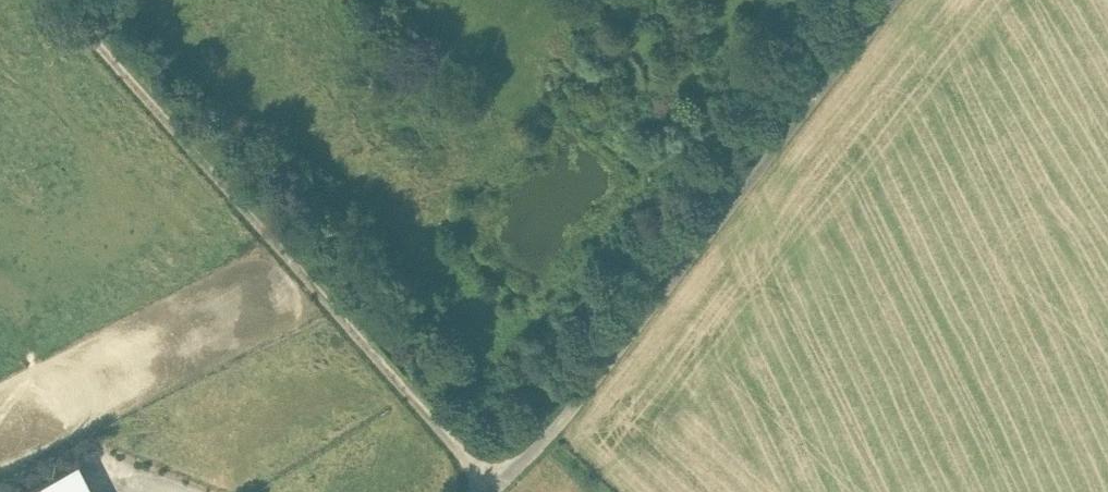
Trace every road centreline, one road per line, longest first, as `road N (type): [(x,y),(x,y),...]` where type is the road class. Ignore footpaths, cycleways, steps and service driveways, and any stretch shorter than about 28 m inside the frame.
road 1 (track): [(492,491),(60,0)]

